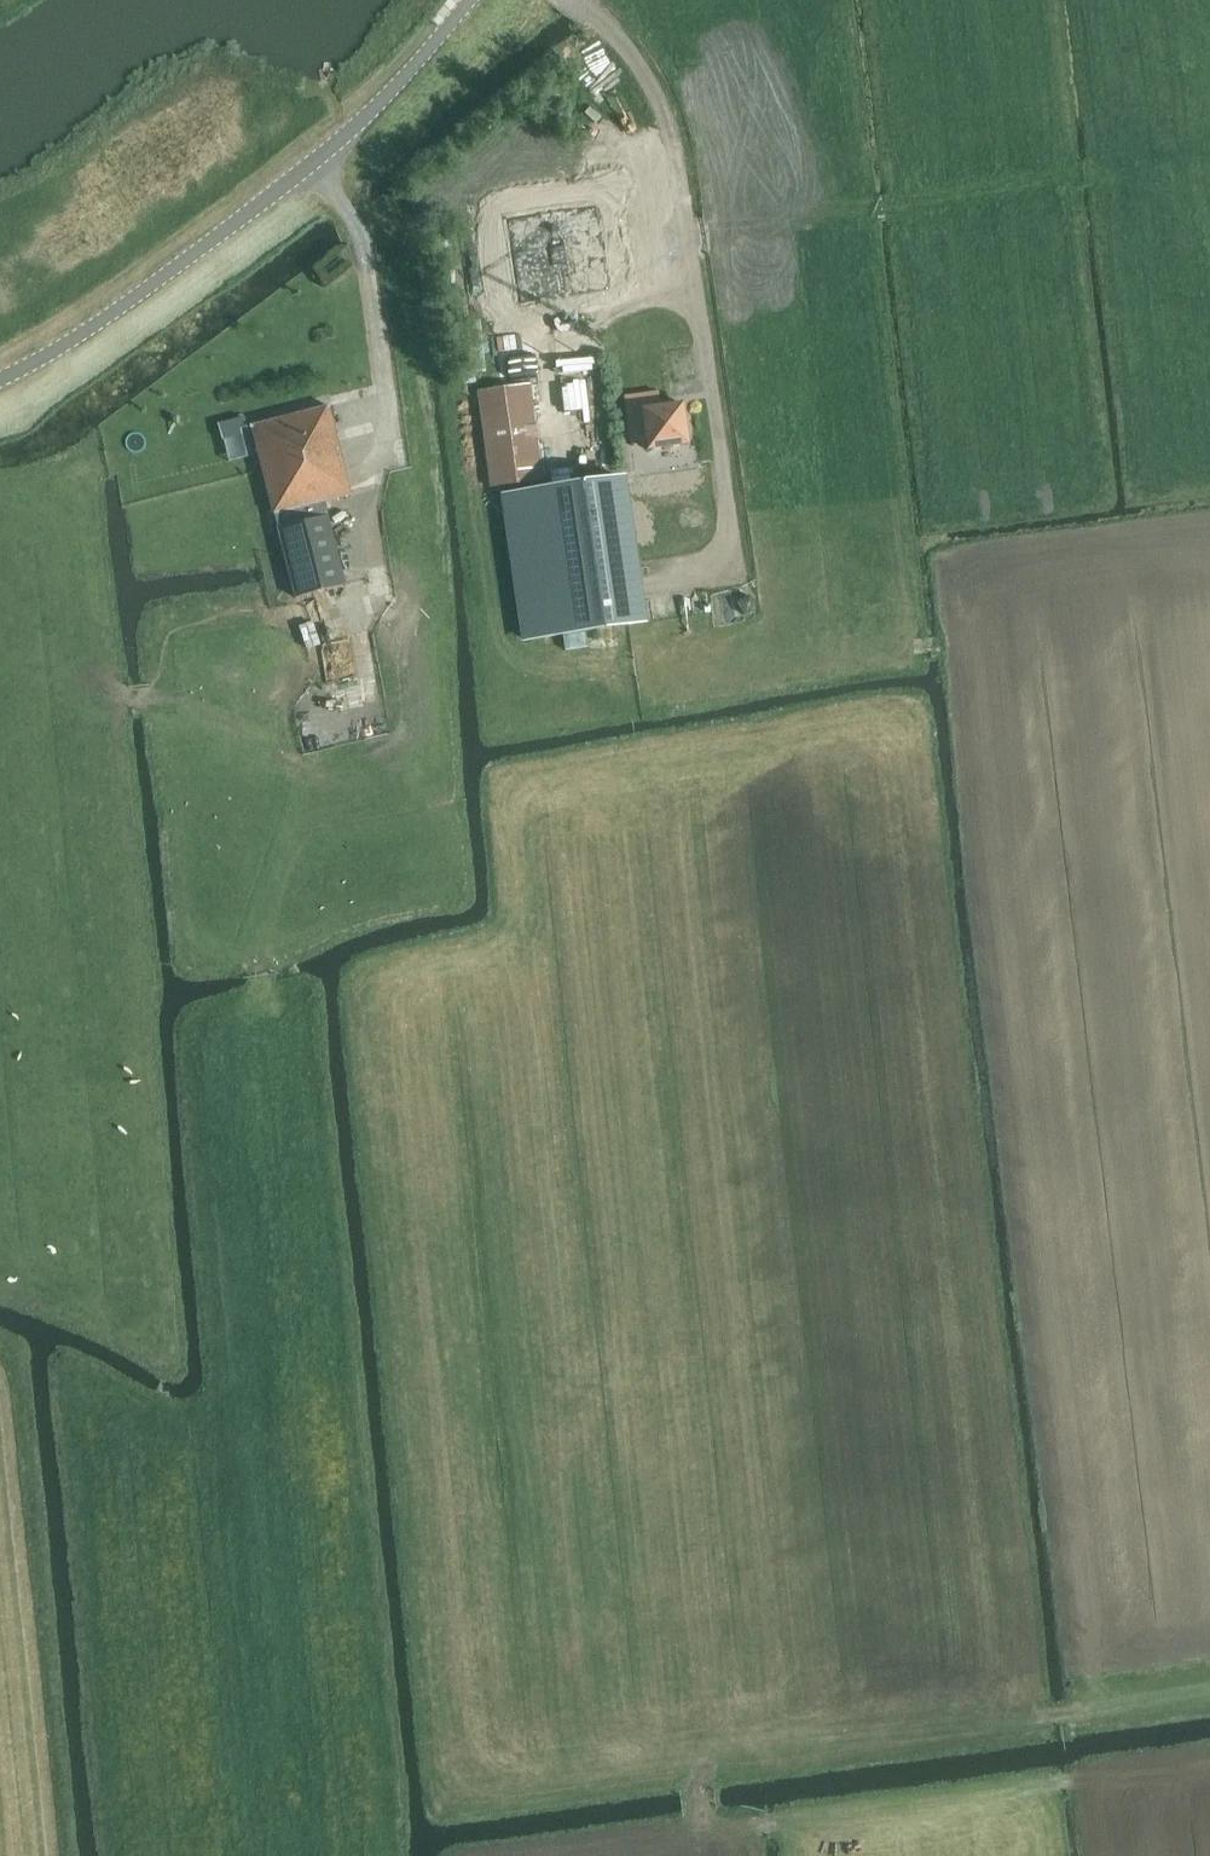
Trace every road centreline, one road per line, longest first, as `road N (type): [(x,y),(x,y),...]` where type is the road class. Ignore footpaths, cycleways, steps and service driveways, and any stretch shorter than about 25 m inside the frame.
road 1 (unclassified): [(0,376),(70,340),(282,189),(375,112),(471,0)]
road 2 (track): [(1209,1694),(697,1767)]

